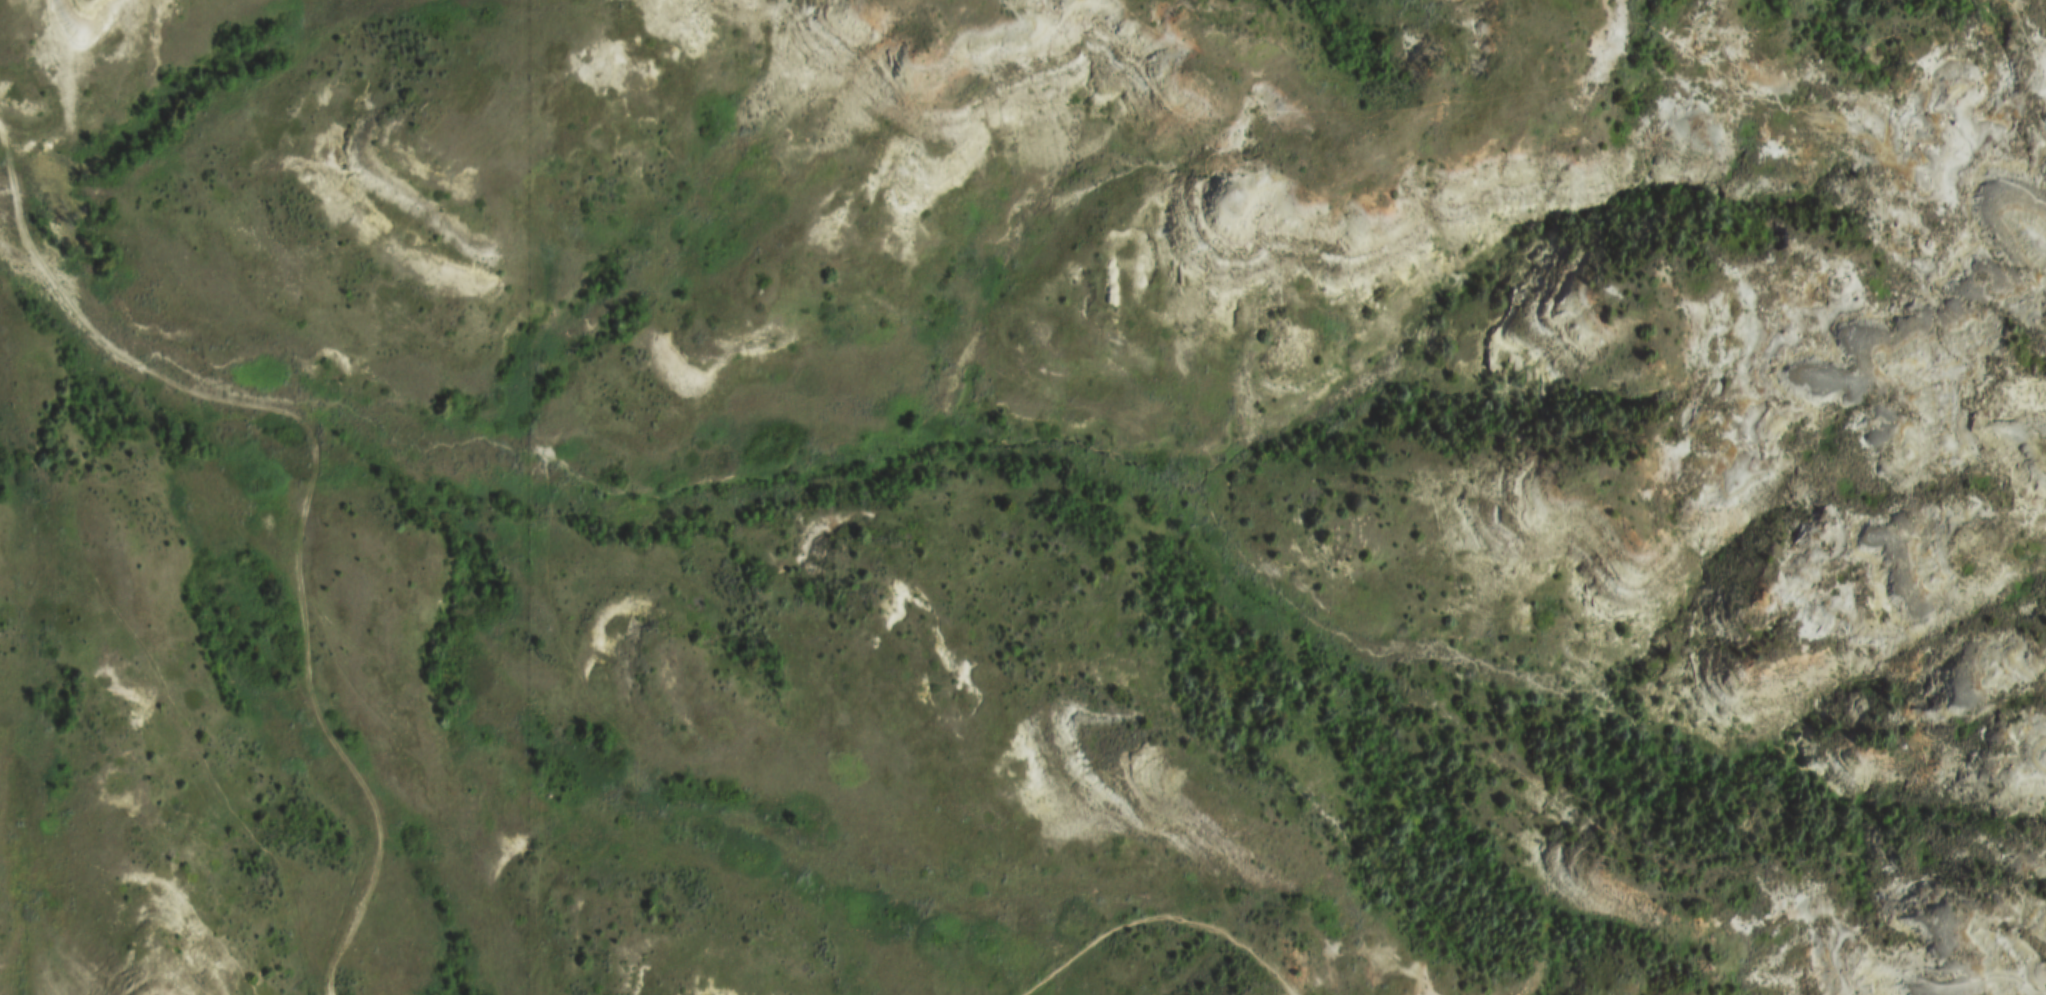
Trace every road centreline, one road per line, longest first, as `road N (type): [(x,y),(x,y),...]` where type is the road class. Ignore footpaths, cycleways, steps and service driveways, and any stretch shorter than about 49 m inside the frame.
road 1 (track): [(0,141),(21,237),(89,330),(178,387),(288,414),(306,431),(313,457),(293,533),(316,720),(366,793),(377,828),(376,861),(331,961),(331,994)]
road 2 (track): [(15,194),(125,184),(200,136),(365,0)]

